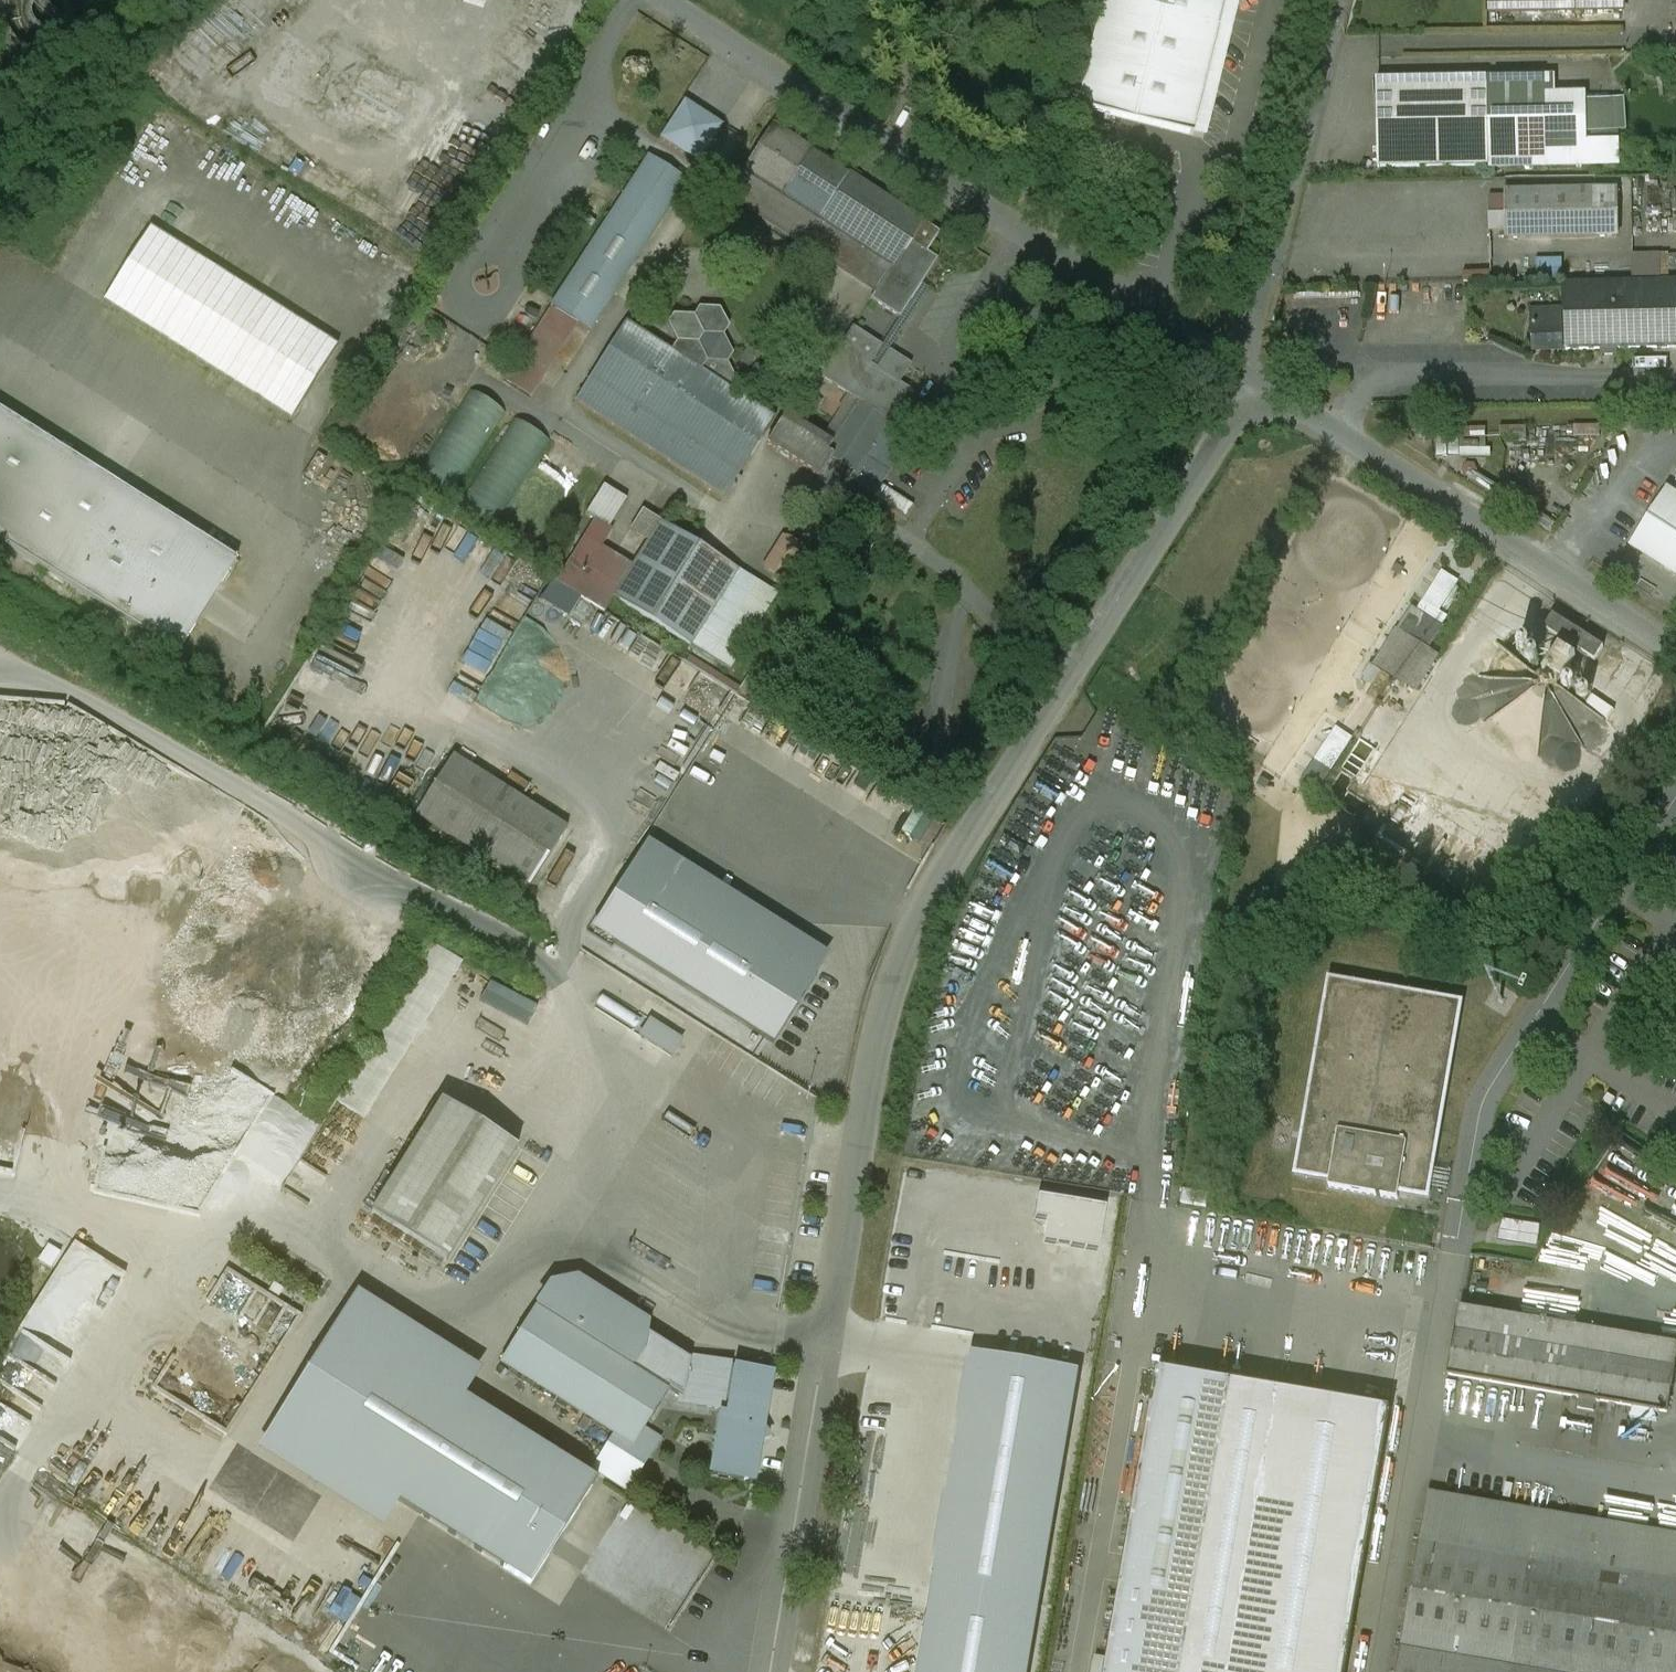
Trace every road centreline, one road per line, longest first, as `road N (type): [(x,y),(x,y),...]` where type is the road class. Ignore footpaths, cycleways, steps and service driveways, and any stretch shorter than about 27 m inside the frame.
road 1 (unclassified): [(1258,384),(1079,661),(946,885),(894,993),(863,1121),(775,1671)]
road 2 (residential): [(659,0),(1232,367)]
road 3 (residential): [(1258,384),(1675,658)]
road 4 (residential): [(1331,0),(1232,367)]

